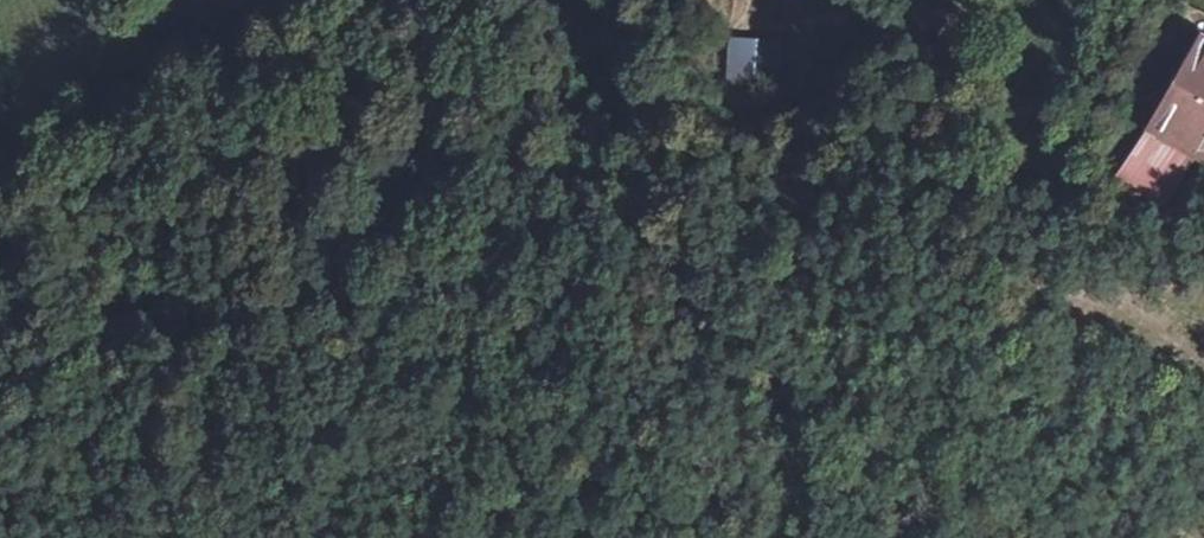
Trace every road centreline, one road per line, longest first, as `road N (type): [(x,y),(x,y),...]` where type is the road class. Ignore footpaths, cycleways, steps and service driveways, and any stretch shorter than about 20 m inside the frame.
road 1 (track): [(638,0),(645,37),(634,230),(642,303),(670,362),(812,490),(1085,537)]

